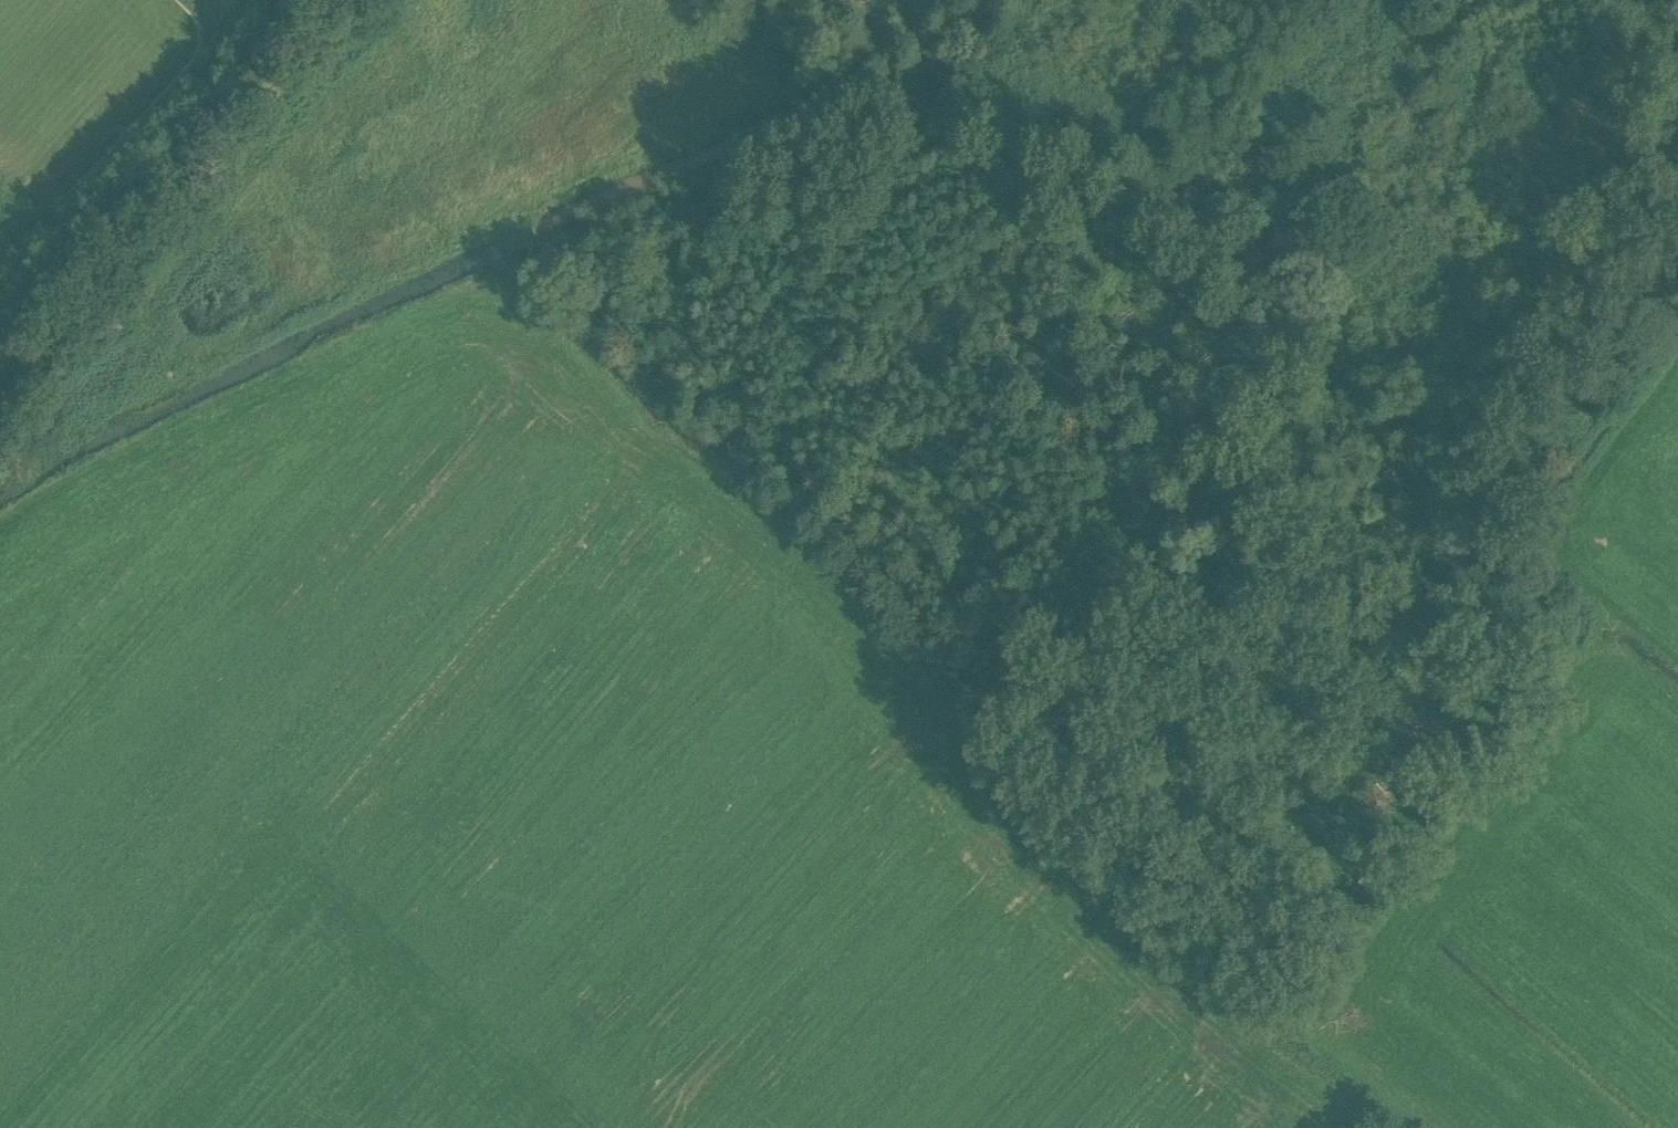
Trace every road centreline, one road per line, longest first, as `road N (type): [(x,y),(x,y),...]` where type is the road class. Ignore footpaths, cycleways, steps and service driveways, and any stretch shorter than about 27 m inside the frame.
road 1 (track): [(98,290),(350,0)]
road 2 (track): [(174,0),(196,21),(194,55),(63,199),(65,228),(98,290)]
road 3 (track): [(0,396),(98,290)]

